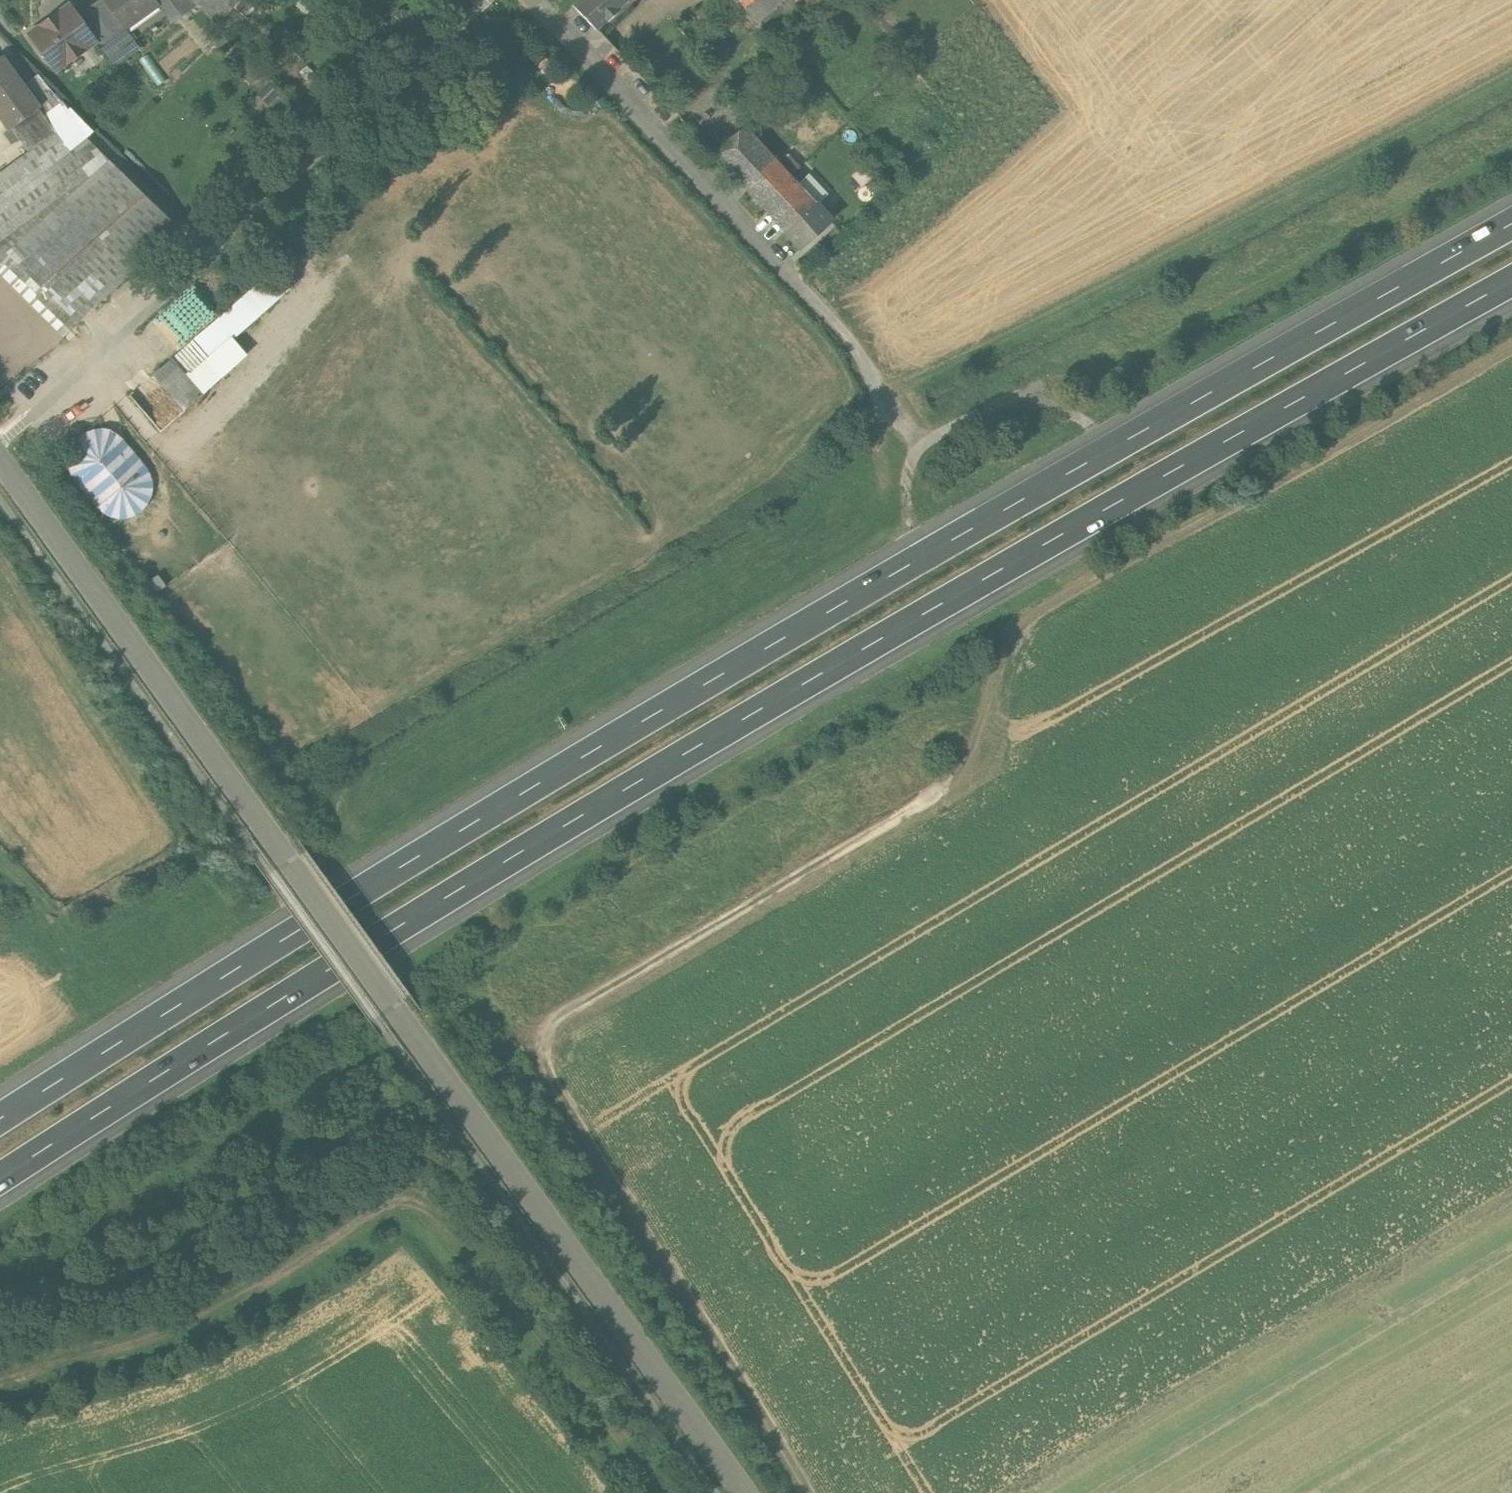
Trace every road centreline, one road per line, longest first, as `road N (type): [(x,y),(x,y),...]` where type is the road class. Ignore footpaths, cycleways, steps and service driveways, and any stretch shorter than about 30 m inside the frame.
road 1 (motorway): [(0,1193),(778,702),(1511,287)]
road 2 (motorway): [(1511,228),(741,664),(253,956),(0,1125)]
road 3 (unclassified): [(744,1492),(0,465)]
road 4 (track): [(0,1382),(204,1319),(368,1222),(413,1207),(449,1230),(668,1492)]
road 5 (track): [(882,402),(1511,78)]
road 6 (residential): [(526,0),(830,322),(918,447)]
road 7 (track): [(1043,389),(1084,382),(1511,147)]
road 8 (track): [(904,522),(918,447),(1043,389),(1080,420)]

